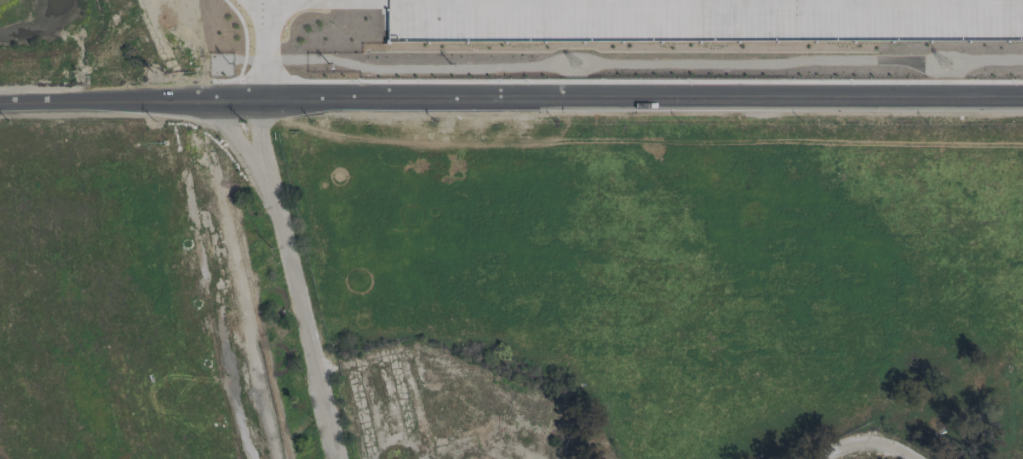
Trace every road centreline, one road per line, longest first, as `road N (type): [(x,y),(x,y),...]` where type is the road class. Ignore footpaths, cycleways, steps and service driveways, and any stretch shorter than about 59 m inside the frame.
road 1 (tertiary): [(0,103),(1022,103)]

